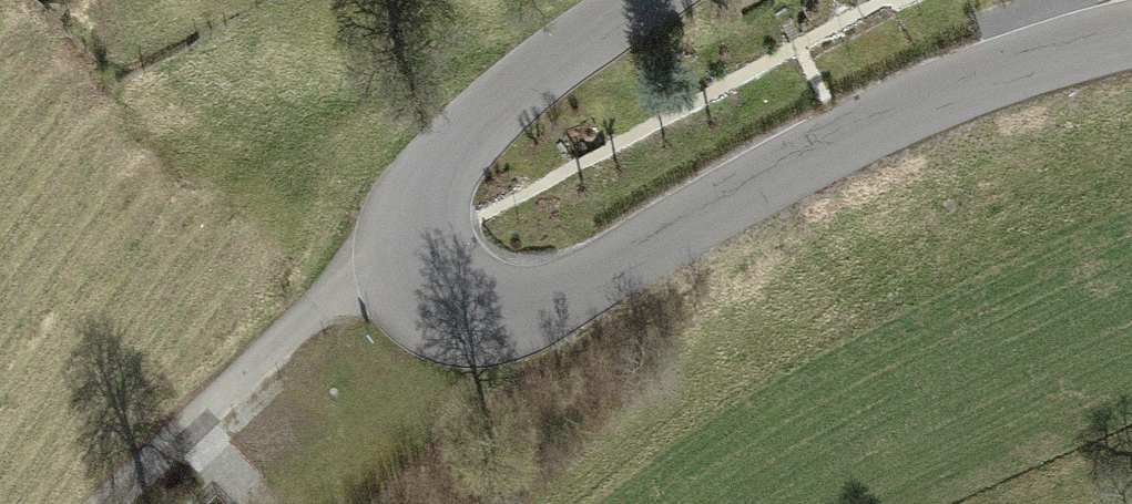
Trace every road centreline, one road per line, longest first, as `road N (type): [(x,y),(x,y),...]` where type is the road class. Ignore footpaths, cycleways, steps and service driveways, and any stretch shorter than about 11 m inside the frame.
road 1 (tertiary): [(619,0),(454,138),(405,194),(403,258),(445,299),(501,311),(582,293),(678,229),(964,80),(1131,35)]
road 2 (track): [(403,258),(107,503)]

